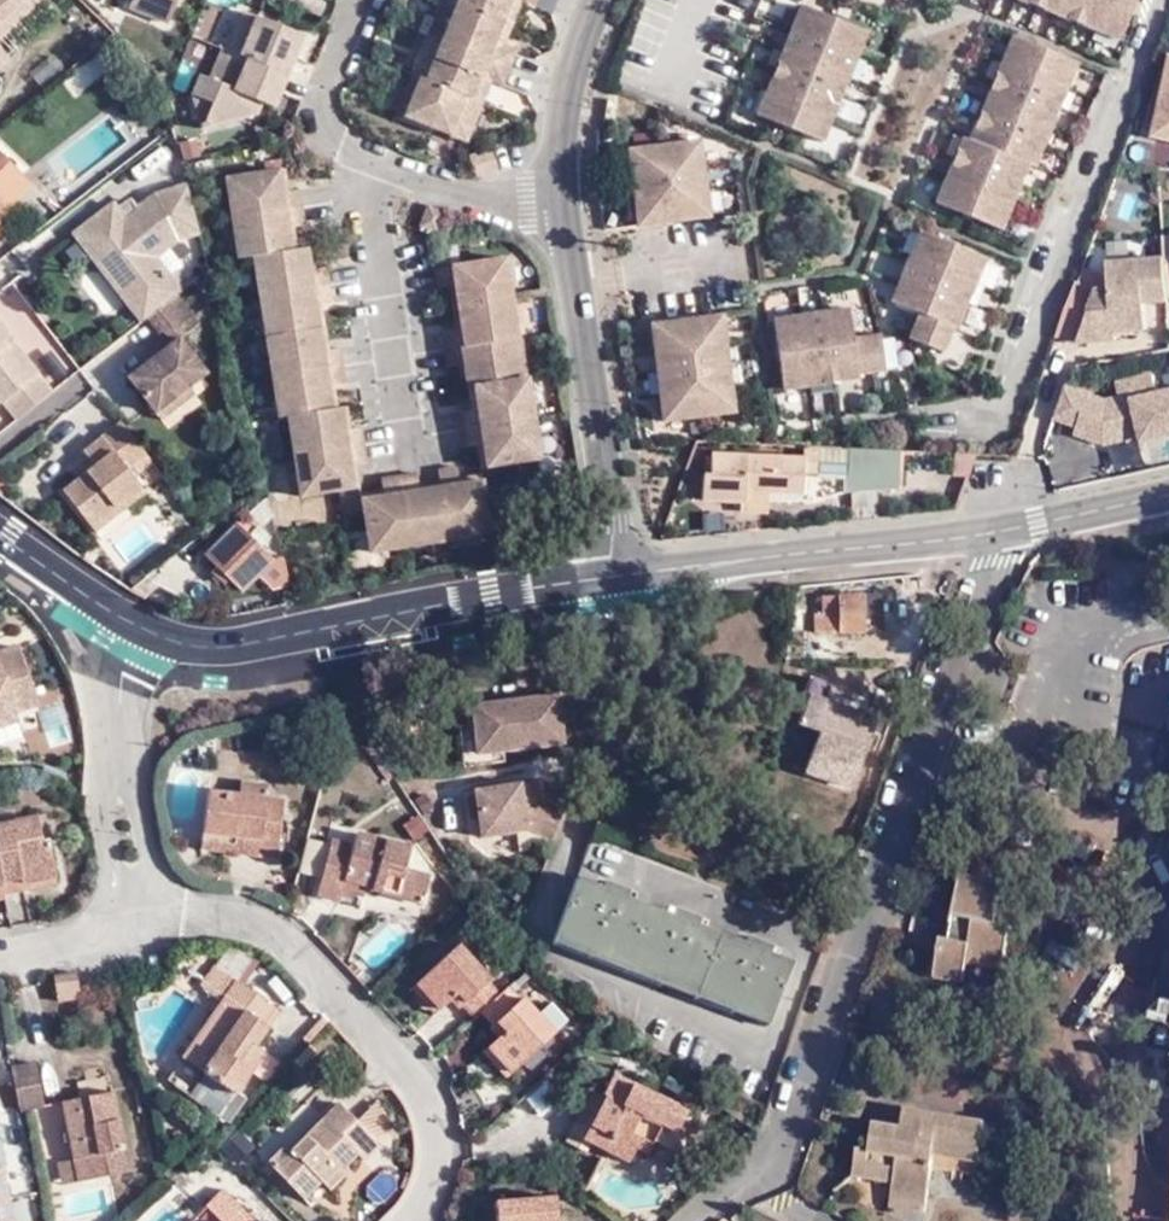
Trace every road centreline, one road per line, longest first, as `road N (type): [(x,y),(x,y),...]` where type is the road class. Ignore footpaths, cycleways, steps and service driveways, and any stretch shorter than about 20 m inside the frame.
road 1 (tertiary): [(621,578),(212,648),(129,621),(0,536)]
road 2 (residential): [(621,578),(562,146),(566,91),(601,0)]
road 3 (tertiary): [(1168,497),(989,533),(621,578)]

